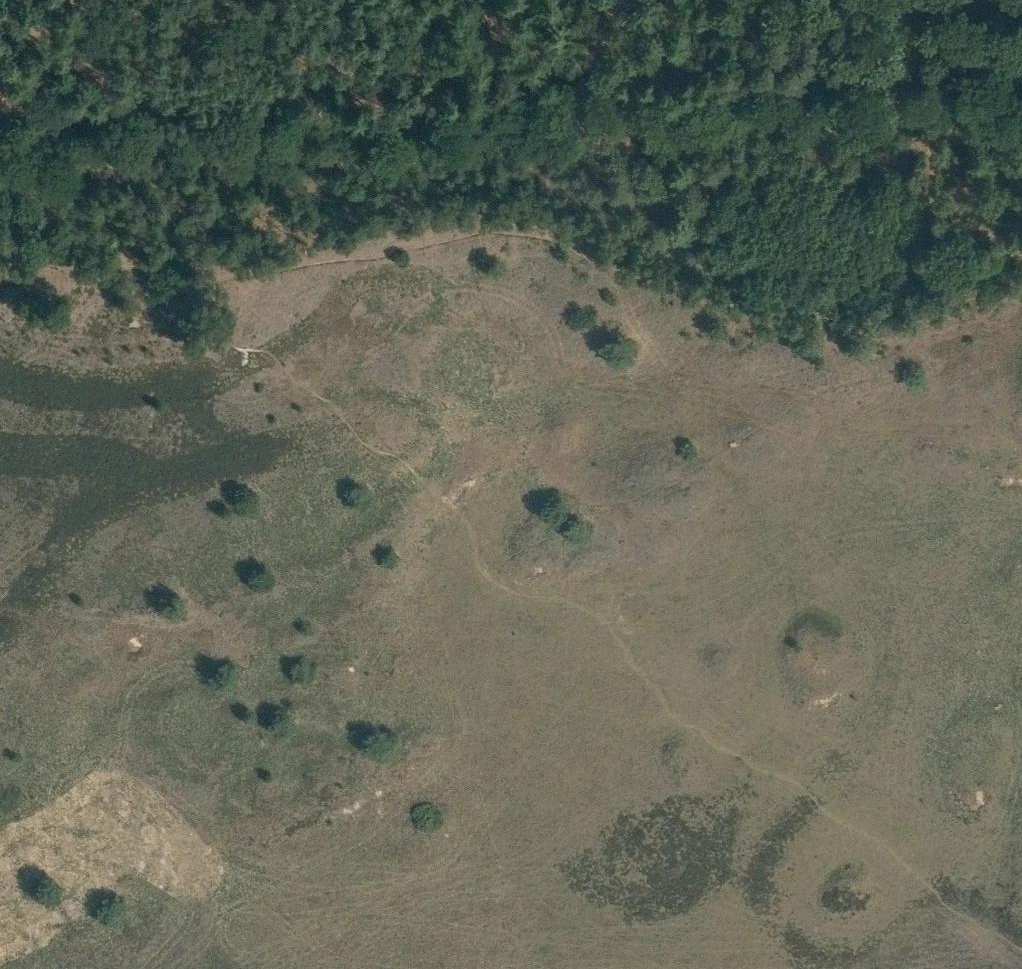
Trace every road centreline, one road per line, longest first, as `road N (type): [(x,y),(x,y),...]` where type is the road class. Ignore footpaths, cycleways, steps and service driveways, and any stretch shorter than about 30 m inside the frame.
road 1 (track): [(0,152),(1021,104)]

